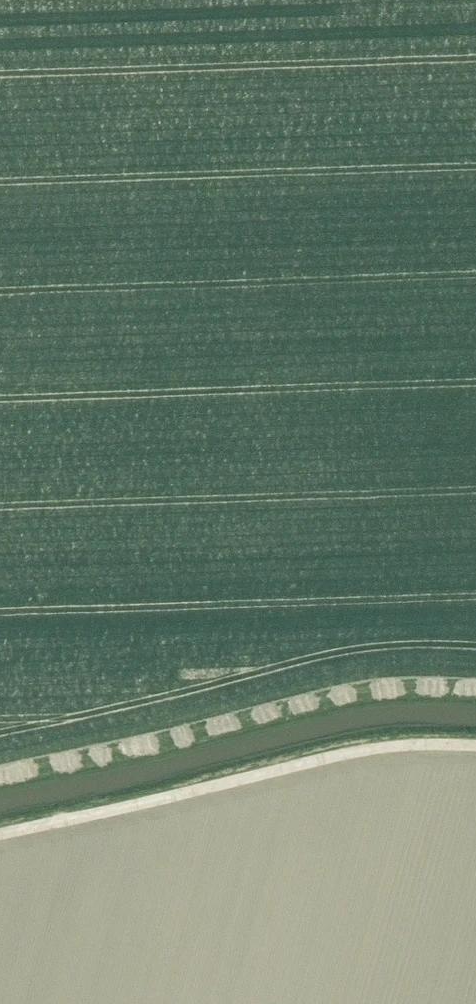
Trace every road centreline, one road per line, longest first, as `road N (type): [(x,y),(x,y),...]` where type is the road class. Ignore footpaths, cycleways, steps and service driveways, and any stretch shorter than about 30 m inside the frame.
road 1 (track): [(475,746),(357,753),(0,835)]

